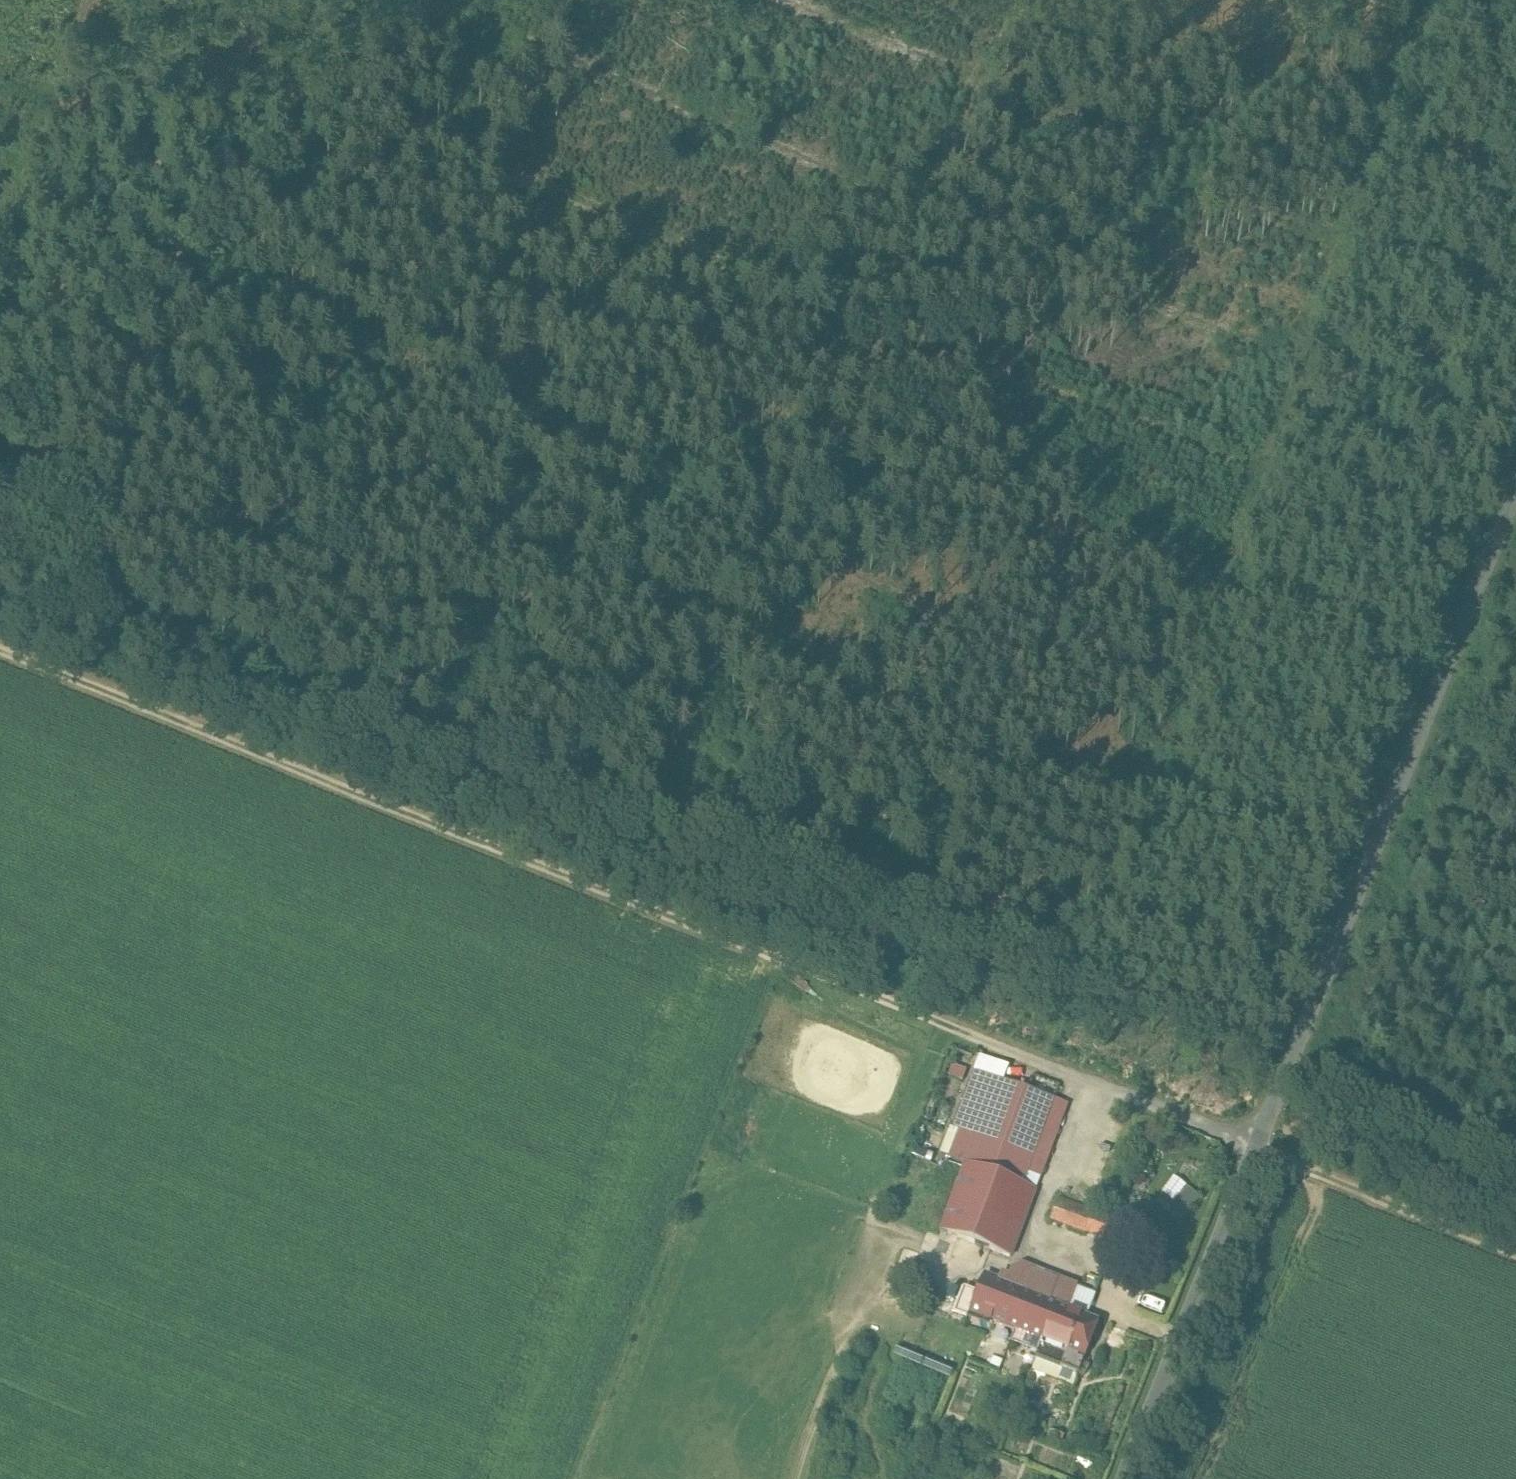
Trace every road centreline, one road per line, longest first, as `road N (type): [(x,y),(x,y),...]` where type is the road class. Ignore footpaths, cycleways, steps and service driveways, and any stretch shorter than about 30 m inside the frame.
road 1 (track): [(0,646),(1515,1250)]
road 2 (unclassified): [(1123,1478),(1515,487)]
road 3 (track): [(63,0),(0,151)]

